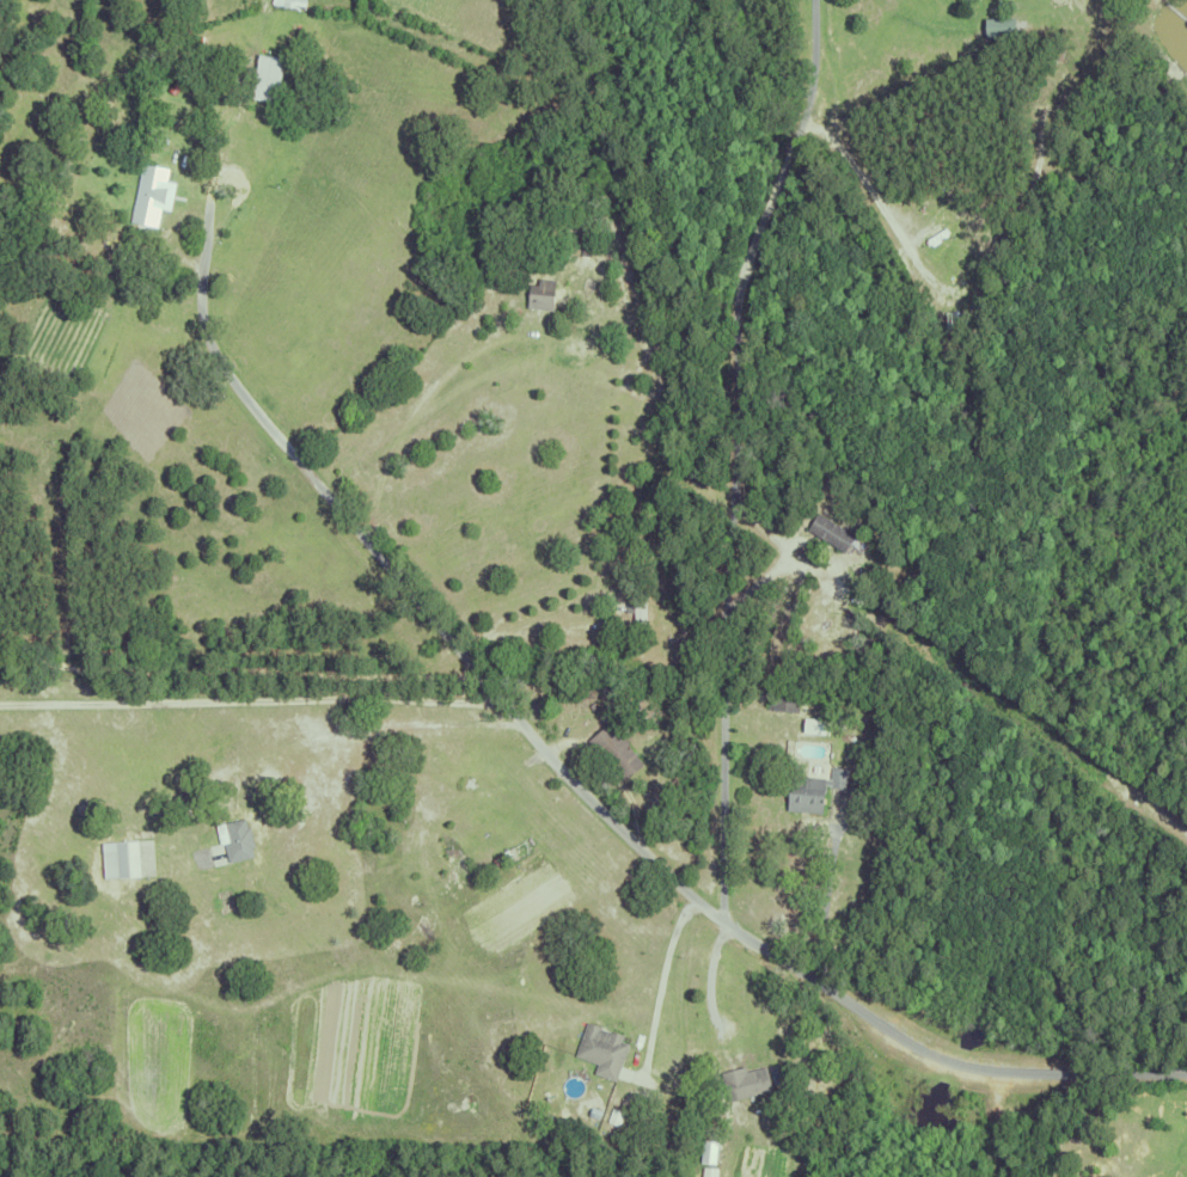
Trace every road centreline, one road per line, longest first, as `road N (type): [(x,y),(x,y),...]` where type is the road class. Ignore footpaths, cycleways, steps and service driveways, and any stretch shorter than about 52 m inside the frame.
road 1 (residential): [(1186,1073),(987,1072),(930,1059),(696,900),(571,783),(238,391),(206,308),(212,204)]

